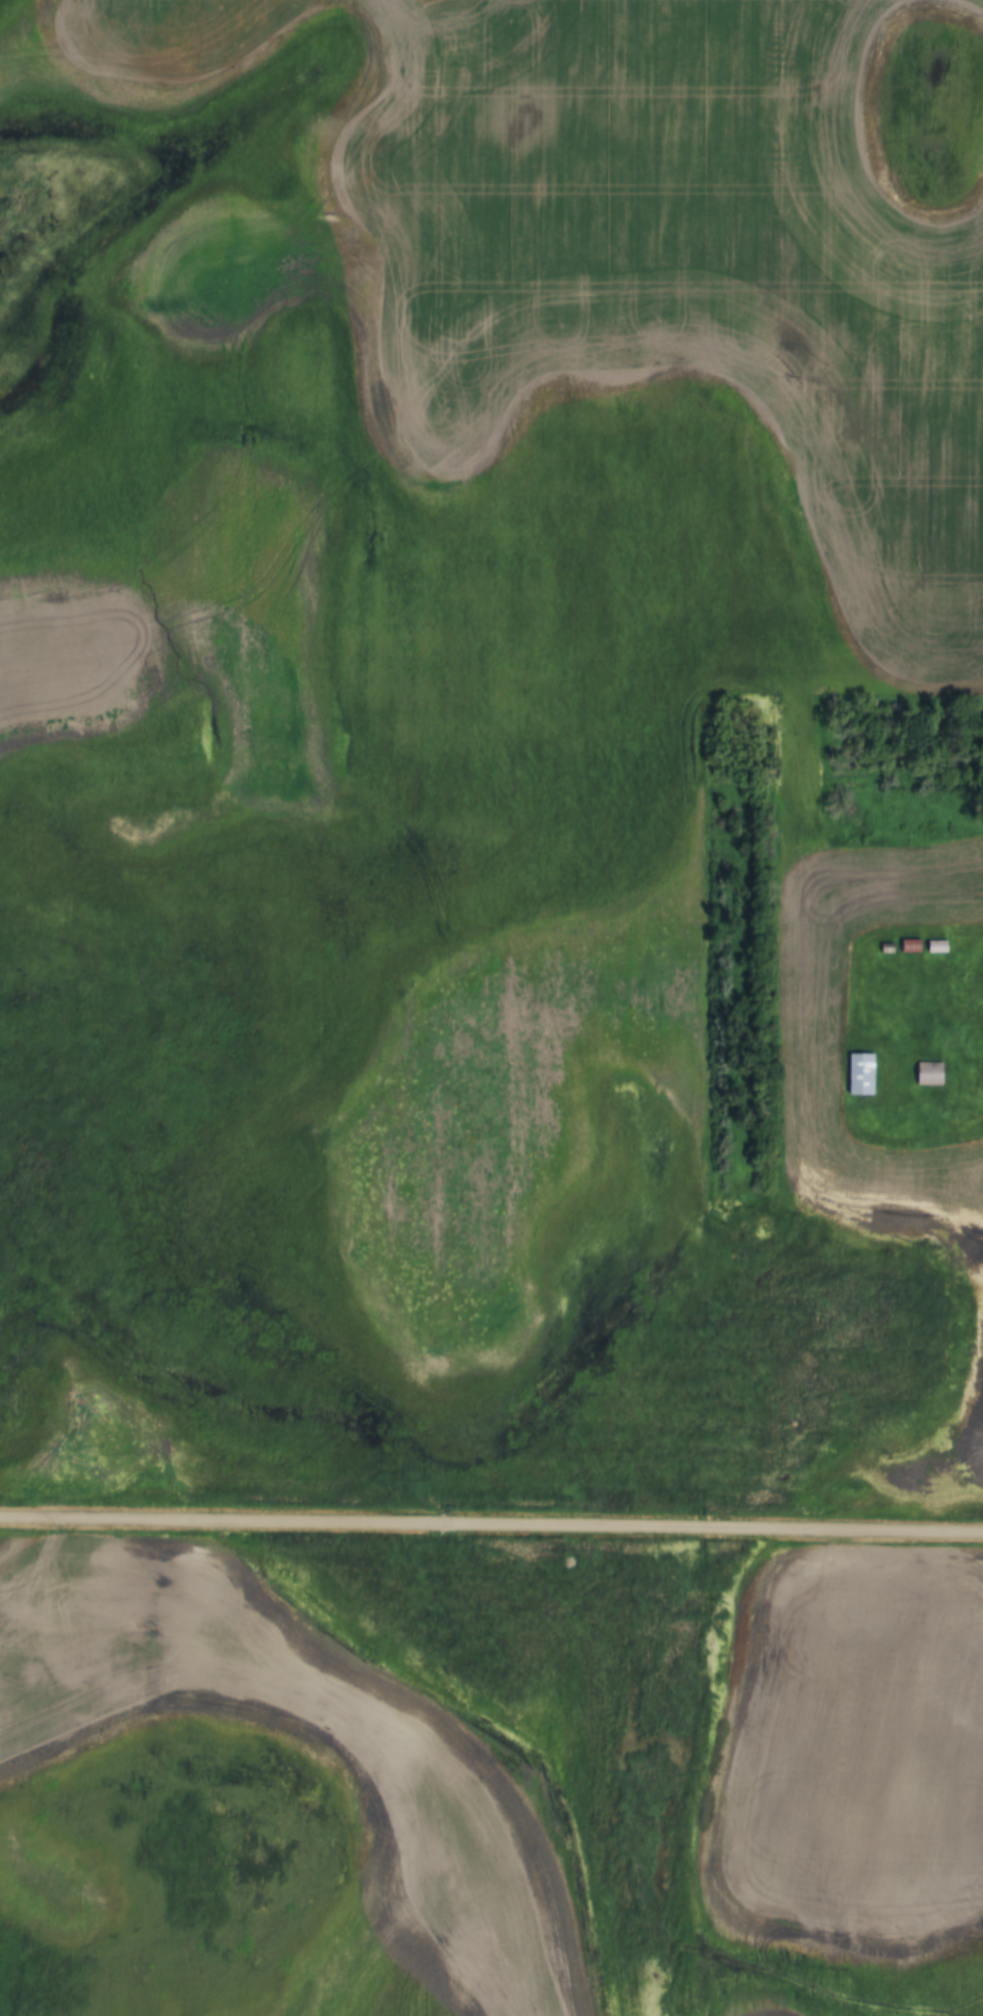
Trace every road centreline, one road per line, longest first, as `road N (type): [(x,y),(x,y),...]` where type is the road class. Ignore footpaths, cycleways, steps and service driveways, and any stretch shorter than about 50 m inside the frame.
road 1 (residential): [(982,1530),(0,1516)]

